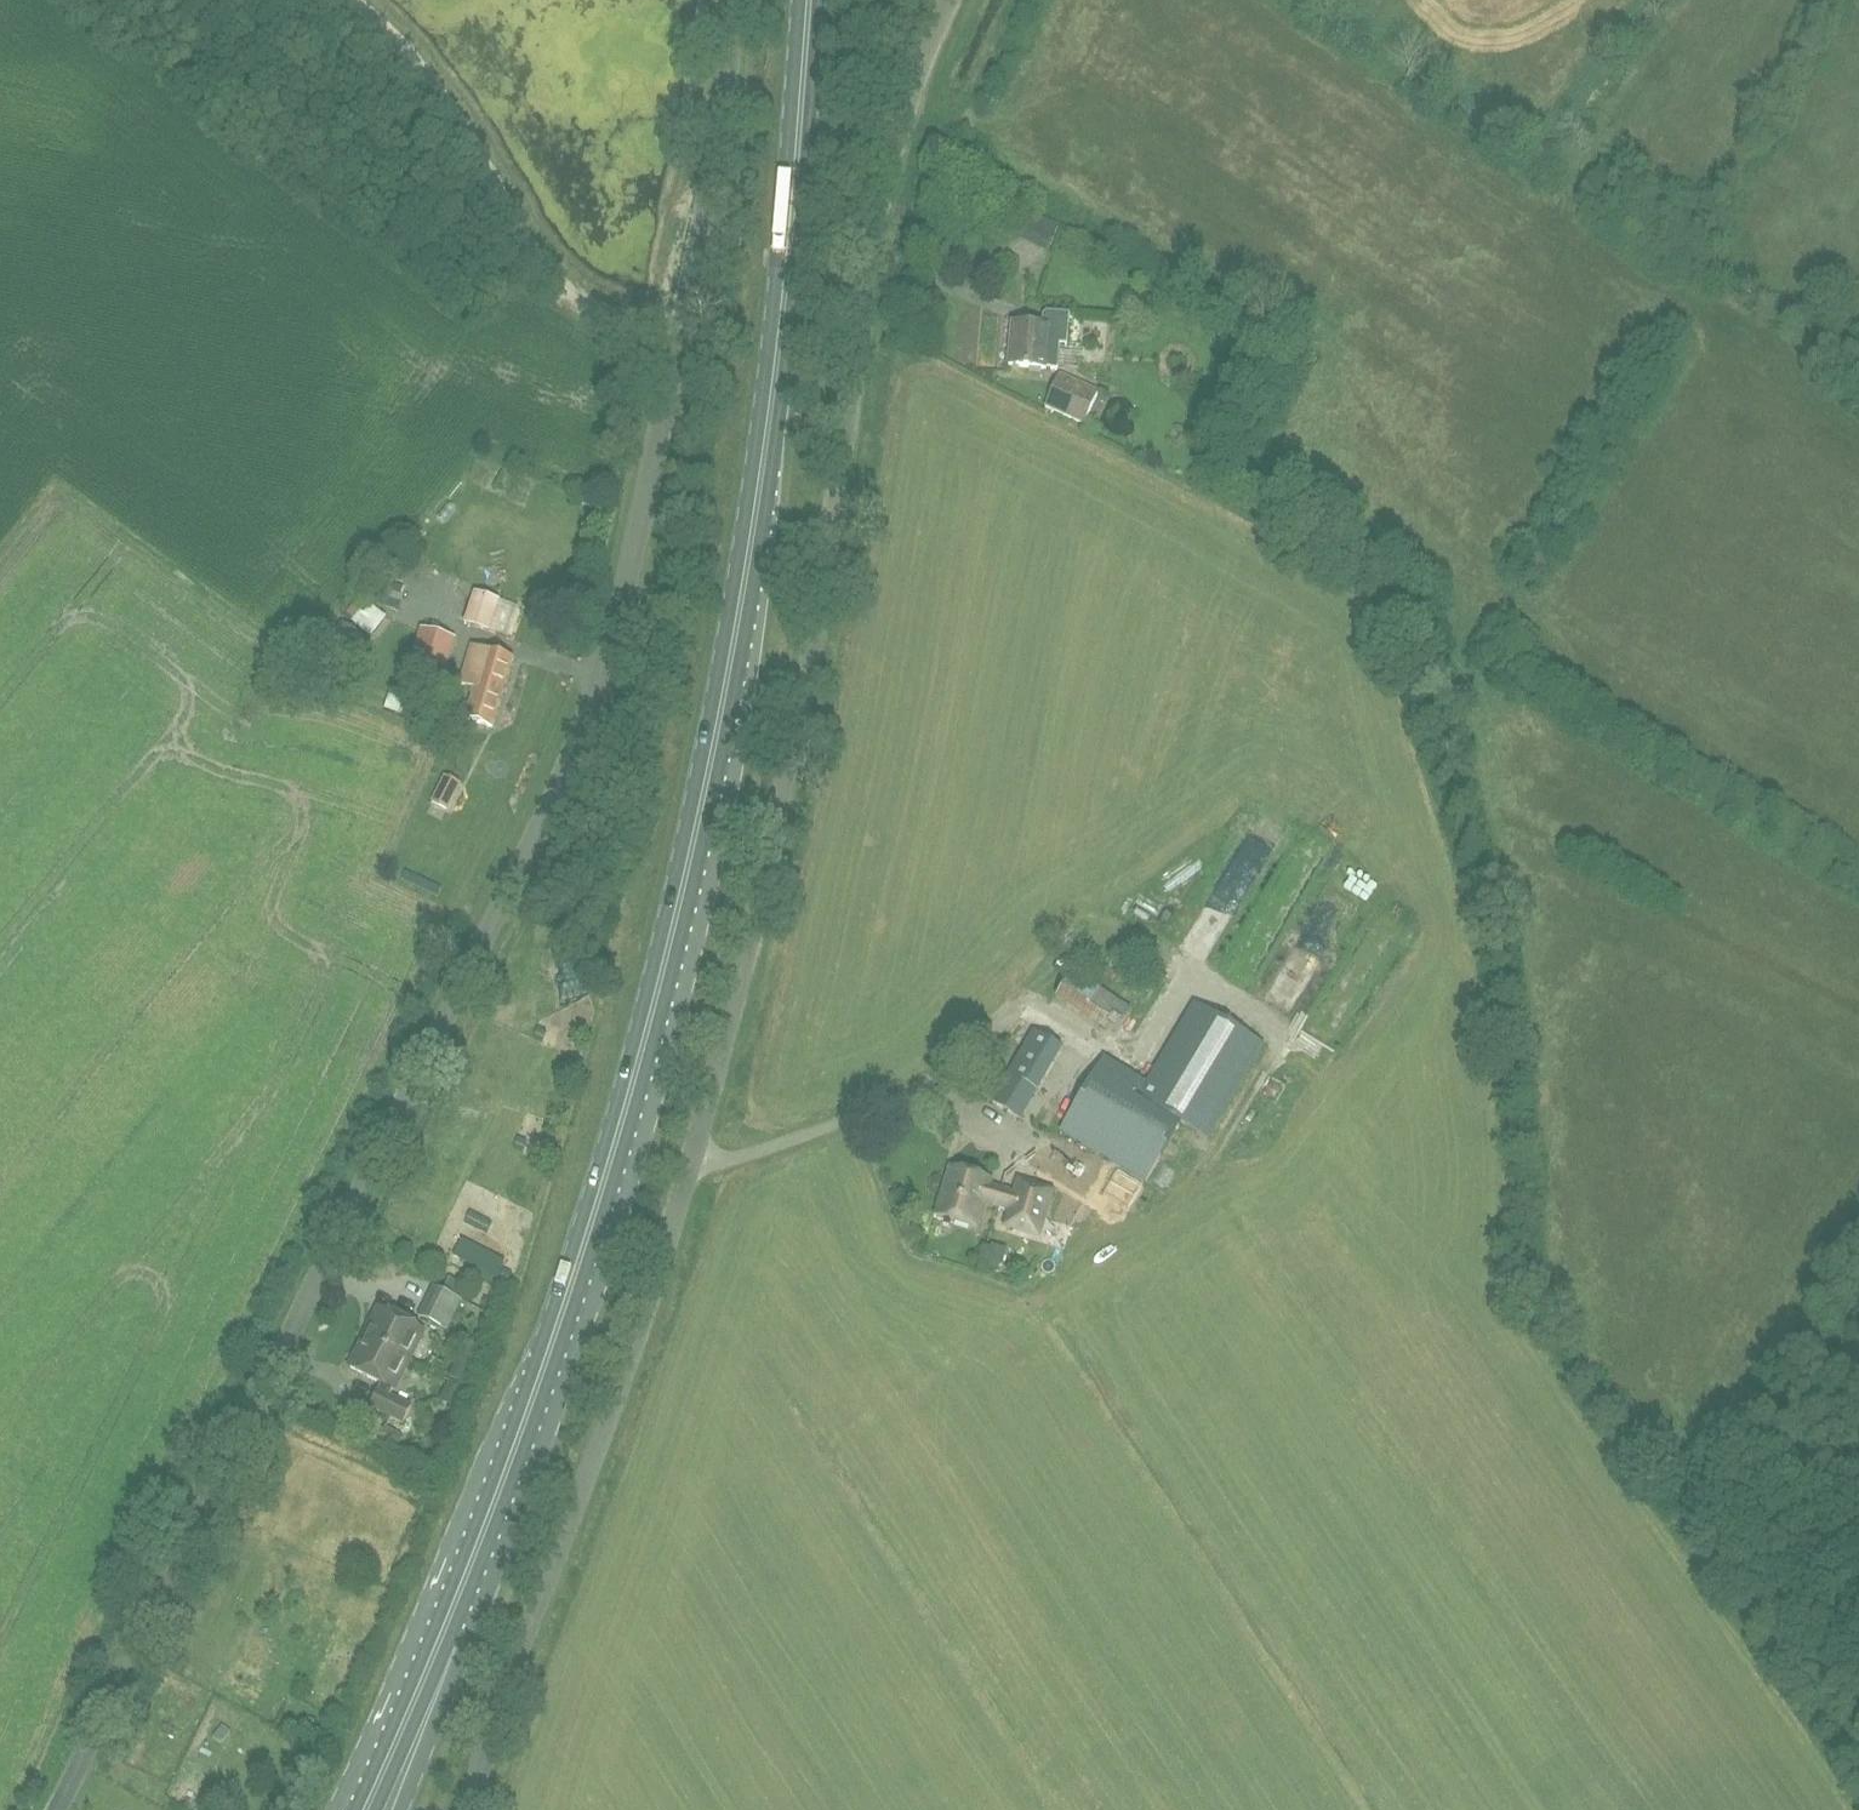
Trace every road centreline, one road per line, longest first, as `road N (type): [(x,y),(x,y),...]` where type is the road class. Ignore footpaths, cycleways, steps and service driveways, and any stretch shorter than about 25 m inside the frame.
road 1 (unclassified): [(55,1809),(549,819),(591,709),(622,601),(718,148),(729,0)]
road 2 (unclassified): [(470,1809),(653,1297),(723,1069),(795,759),(886,177),(956,0)]
road 3 (primary): [(440,1638),(555,1334),(643,1056),(742,603),(787,281),(804,0)]
road 4 (primary): [(365,1809),(440,1638)]
road 5 (primary): [(395,1809),(440,1638)]

